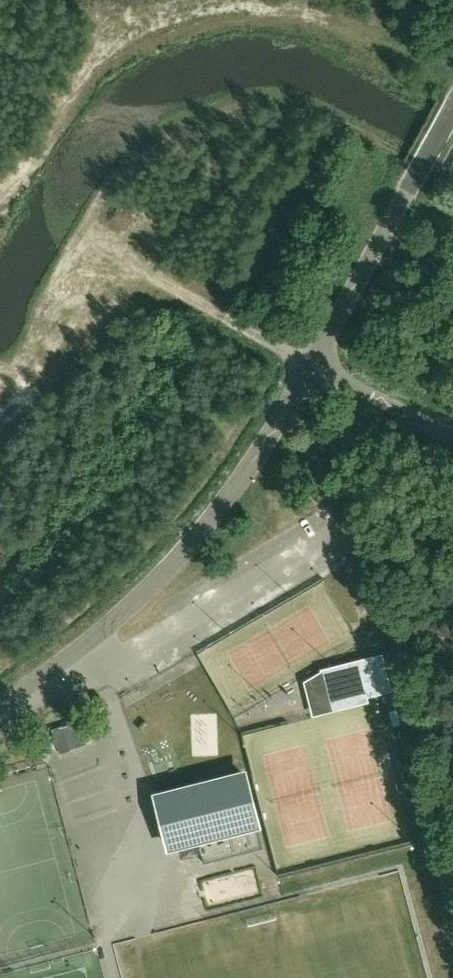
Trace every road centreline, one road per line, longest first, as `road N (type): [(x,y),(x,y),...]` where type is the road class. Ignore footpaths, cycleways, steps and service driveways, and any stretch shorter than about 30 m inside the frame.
road 1 (unclassified): [(0,700),(102,635),(158,582),(267,440),(313,363)]
road 2 (unclassified): [(313,363),(452,115)]
road 3 (unclassified): [(452,438),(313,363)]

